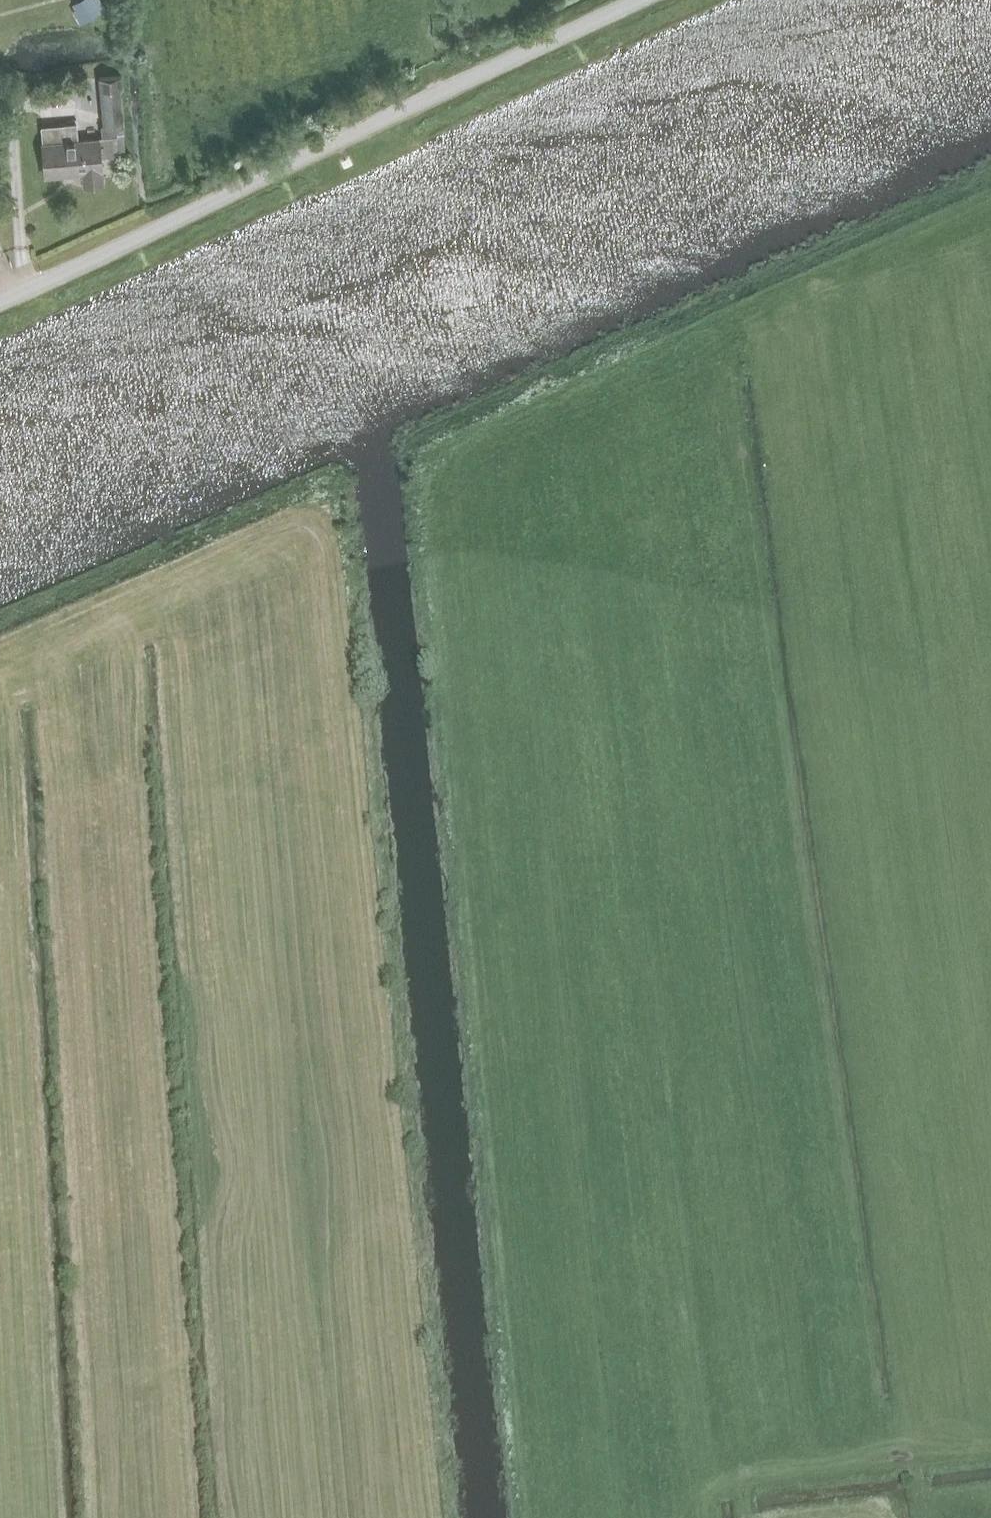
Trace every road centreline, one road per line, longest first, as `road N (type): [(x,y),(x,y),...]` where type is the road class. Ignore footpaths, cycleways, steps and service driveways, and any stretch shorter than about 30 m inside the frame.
road 1 (unclassified): [(0,304),(655,0)]

